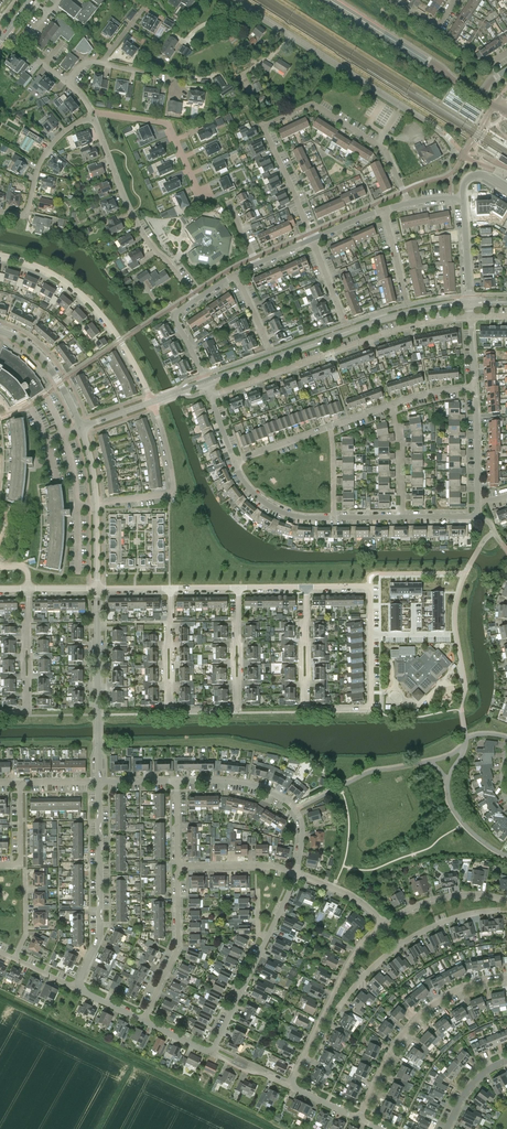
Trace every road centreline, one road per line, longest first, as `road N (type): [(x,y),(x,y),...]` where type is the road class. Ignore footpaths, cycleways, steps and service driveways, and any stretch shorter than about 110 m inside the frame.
road 1 (residential): [(313,238),(265,130),(309,105),(385,149),(407,203)]
road 2 (residential): [(205,383),(385,319),(471,303)]
road 3 (residential): [(471,317),(402,329),(210,396)]
road 4 (unclassified): [(433,124),(235,0)]
road 5 (residential): [(153,403),(130,356),(82,295),(40,267),(0,256)]
road 6 (residential): [(354,1120),(400,1037),(430,1009),(481,982),(506,979)]
road 7 (residential): [(77,988),(101,934),(99,782)]
road 8 (residential): [(197,299),(147,241),(93,118)]
road 9 (residential): [(381,923),(350,962),(289,1086)]
road 10 (residential): [(178,782),(232,781),(285,801),(300,821),(295,872)]
road 11 (residential): [(367,708),(370,589),(305,590)]
road 12 (tertiary): [(480,97),(330,0)]
road 13 (residential): [(96,504),(173,490),(153,403)]
road 14 (residential): [(144,1021),(179,947),(179,865)]
road 15 (residential): [(200,197),(168,125),(93,118)]
road 16 (residential): [(0,212),(26,214),(46,151),(93,118)]
road 17 (residential): [(81,428),(37,353),(0,331)]
road 18 (residential): [(506,900),(430,901),(381,923)]
road 19 (residential): [(334,517),(282,512),(257,497),(233,461)]
road 20 (residential): [(267,941),(213,1053)]
road 21 (residential): [(97,589),(97,713)]
road 22 (residential): [(237,678),(233,708),(171,710),(170,681)]

